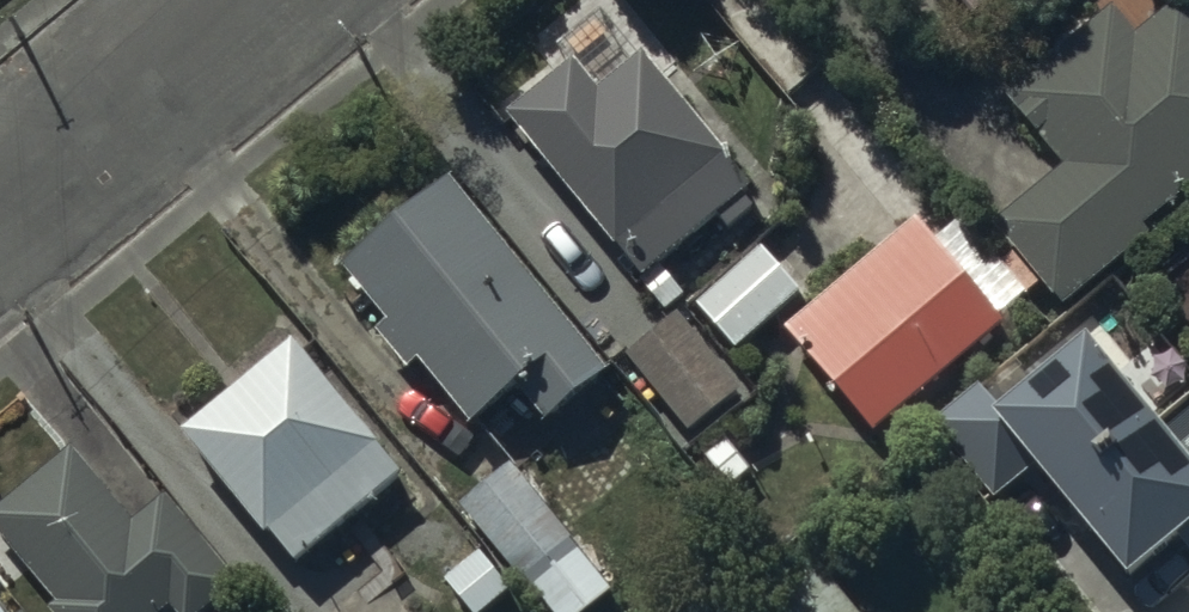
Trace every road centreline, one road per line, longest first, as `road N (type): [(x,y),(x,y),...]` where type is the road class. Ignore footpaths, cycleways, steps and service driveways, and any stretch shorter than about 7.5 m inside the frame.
road 1 (residential): [(0,206),(250,0)]

